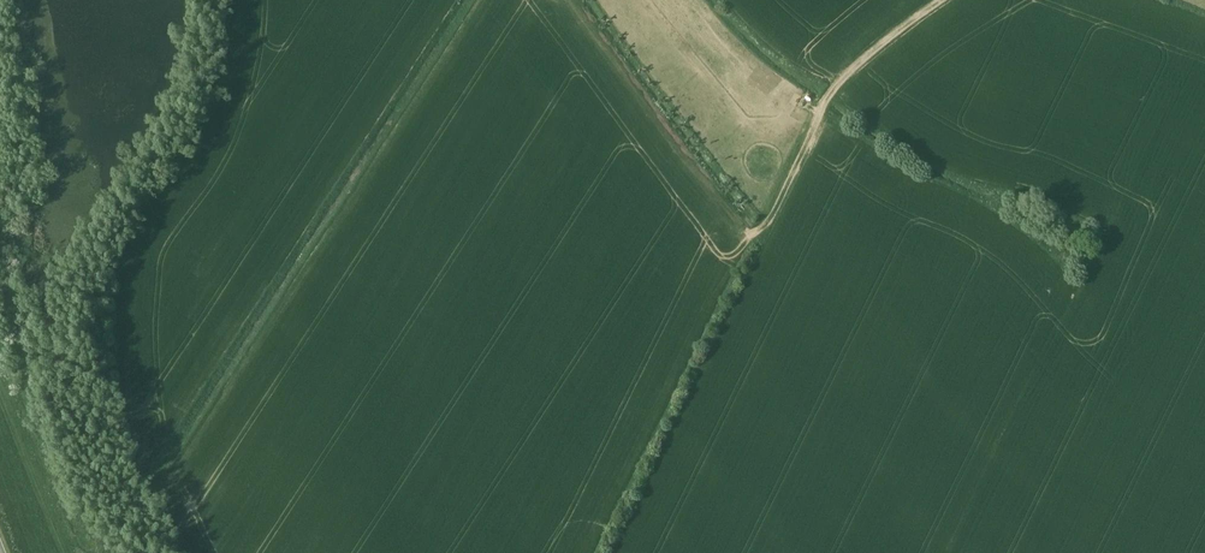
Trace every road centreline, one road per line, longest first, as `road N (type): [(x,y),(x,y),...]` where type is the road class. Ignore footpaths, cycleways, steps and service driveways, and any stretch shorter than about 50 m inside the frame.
road 1 (track): [(941,0),(831,93),(769,225),(757,235)]
road 2 (track): [(0,380),(59,552)]

